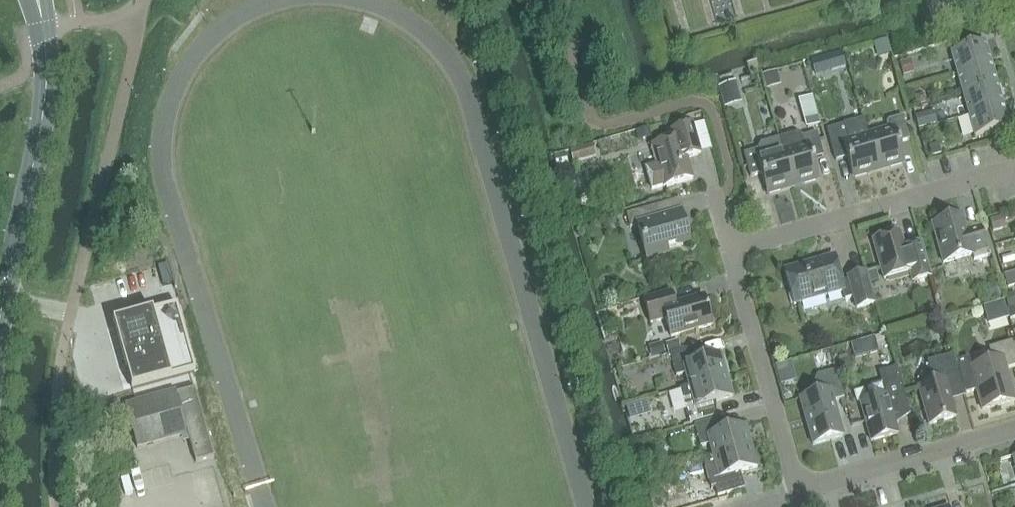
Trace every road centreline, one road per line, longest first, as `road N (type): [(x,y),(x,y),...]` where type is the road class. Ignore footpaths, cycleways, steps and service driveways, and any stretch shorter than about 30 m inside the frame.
road 1 (tertiary): [(0,331),(41,136),(46,78),(38,0)]
road 2 (residential): [(733,248),(1014,168)]
road 3 (residential): [(801,488),(733,248)]
road 4 (residential): [(801,488),(1014,429)]

